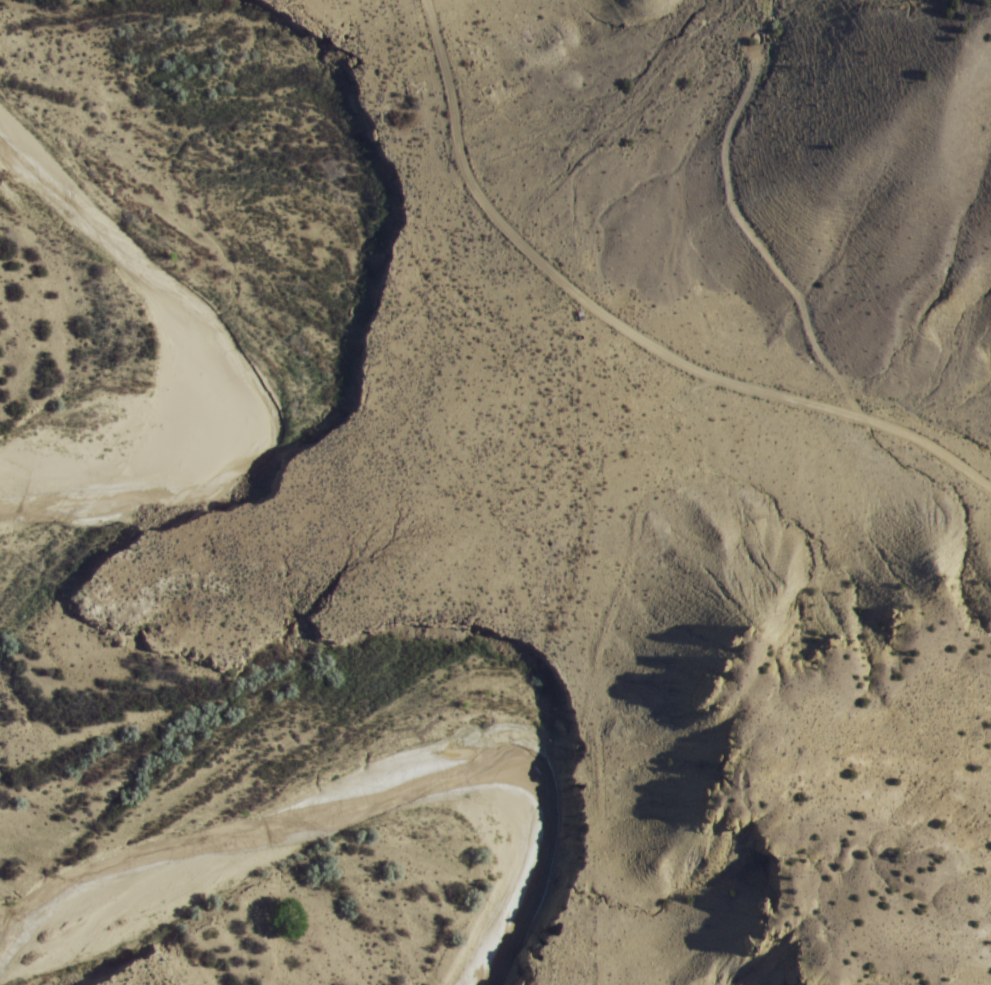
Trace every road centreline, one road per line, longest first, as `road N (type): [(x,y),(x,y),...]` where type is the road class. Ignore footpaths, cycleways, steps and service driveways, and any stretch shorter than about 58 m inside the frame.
road 1 (residential): [(424,0),(465,176),(500,224),(555,276),(700,371),(906,435),(990,488)]

